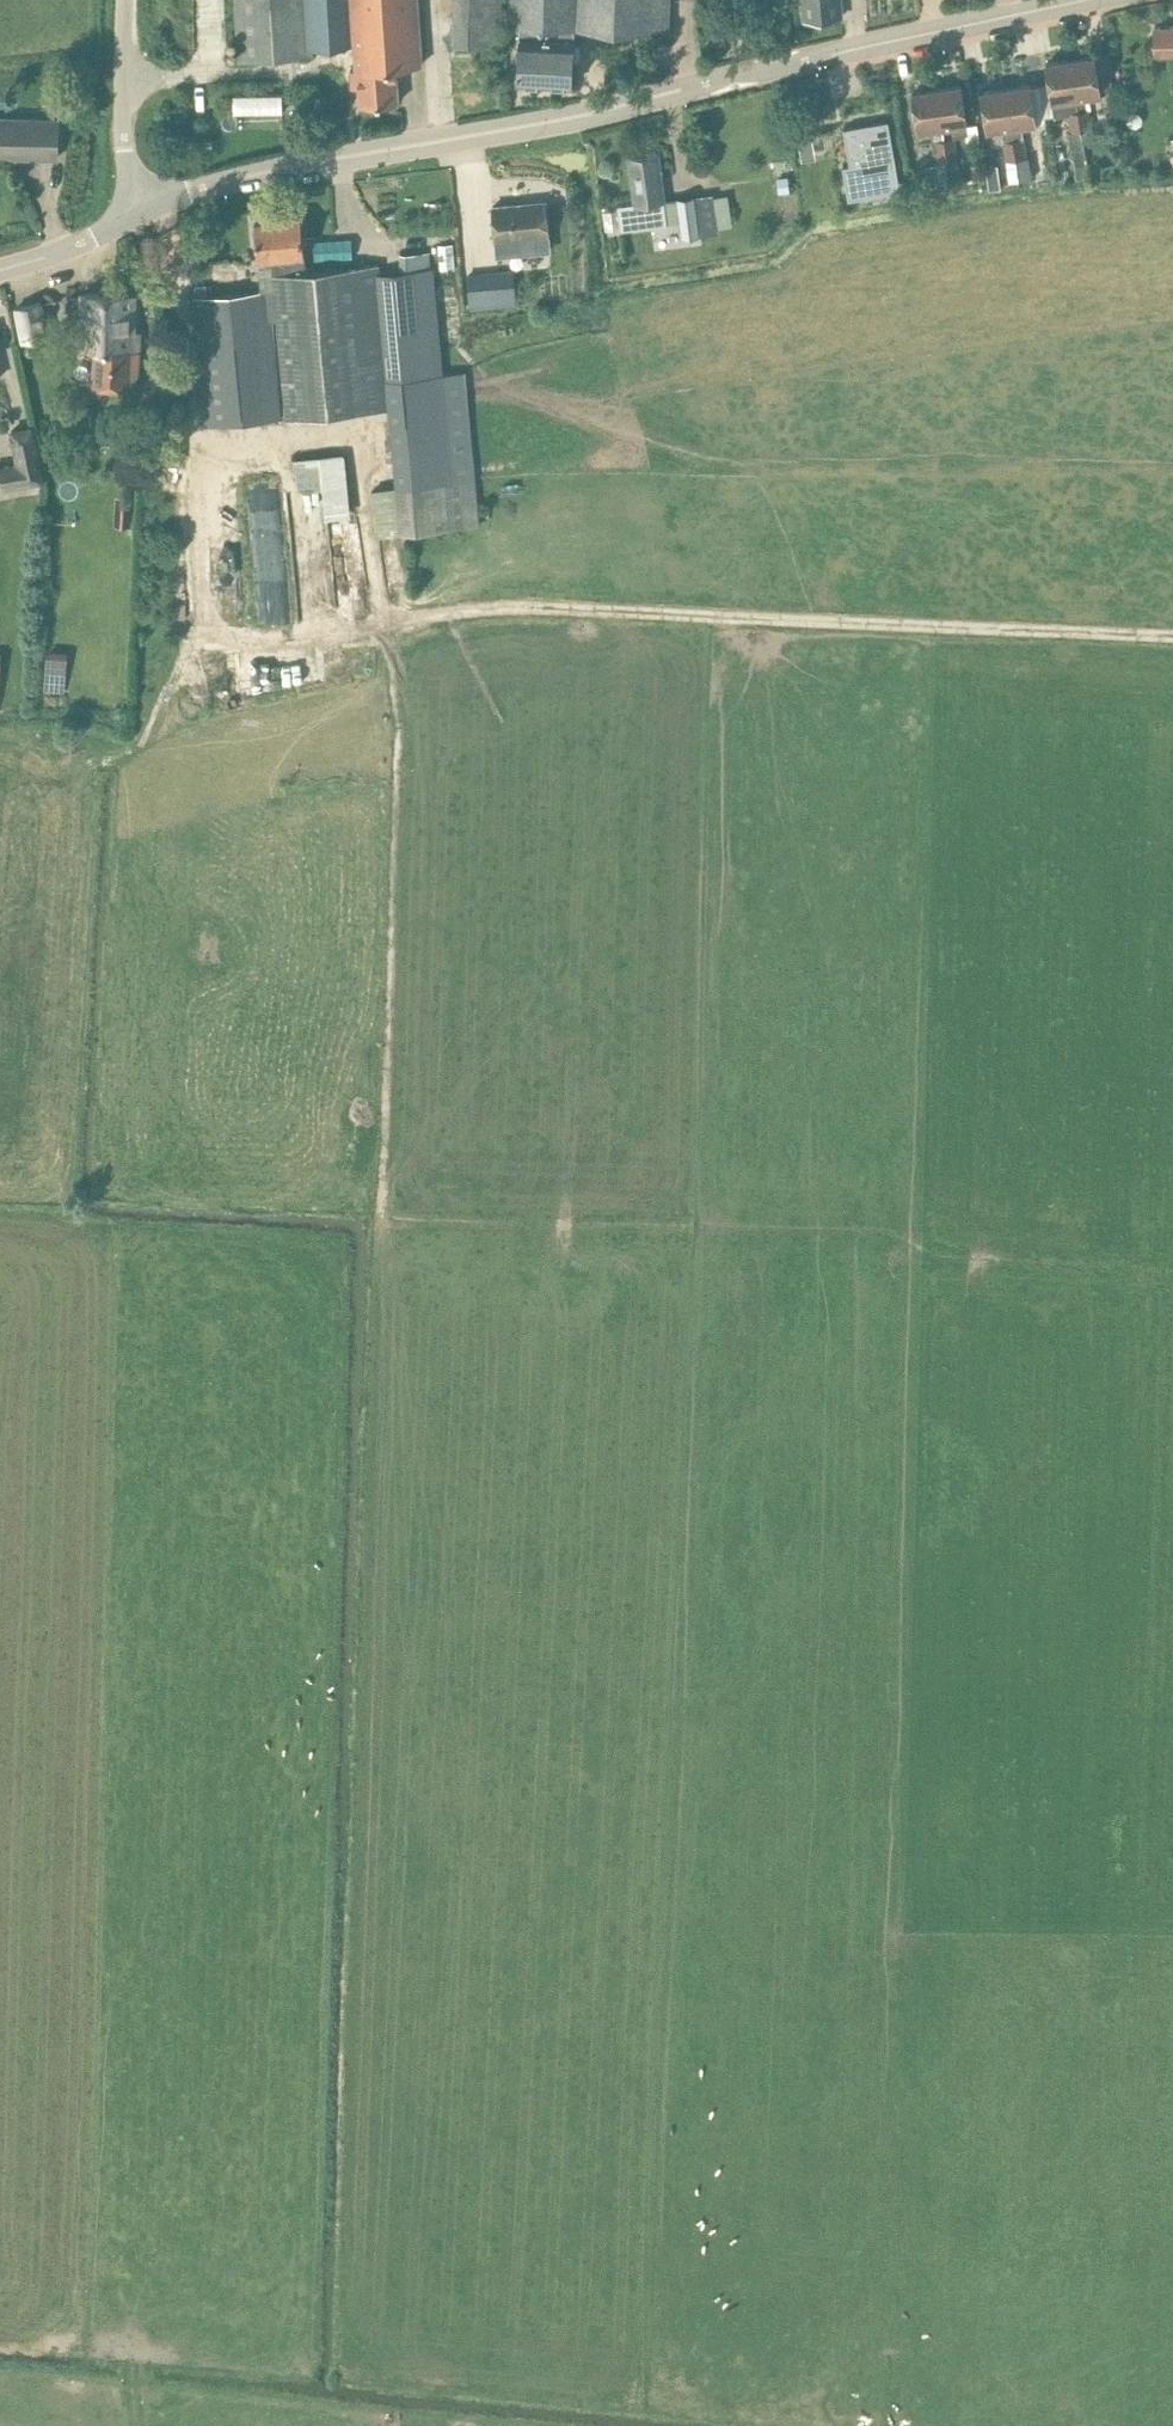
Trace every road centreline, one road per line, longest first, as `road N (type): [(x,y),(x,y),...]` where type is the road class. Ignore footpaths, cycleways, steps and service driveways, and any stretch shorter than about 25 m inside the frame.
road 1 (tertiary): [(130,201),(504,131),(1110,0)]
road 2 (unclassified): [(130,201),(128,0)]
road 3 (tertiary): [(0,270),(92,245),(130,201)]

